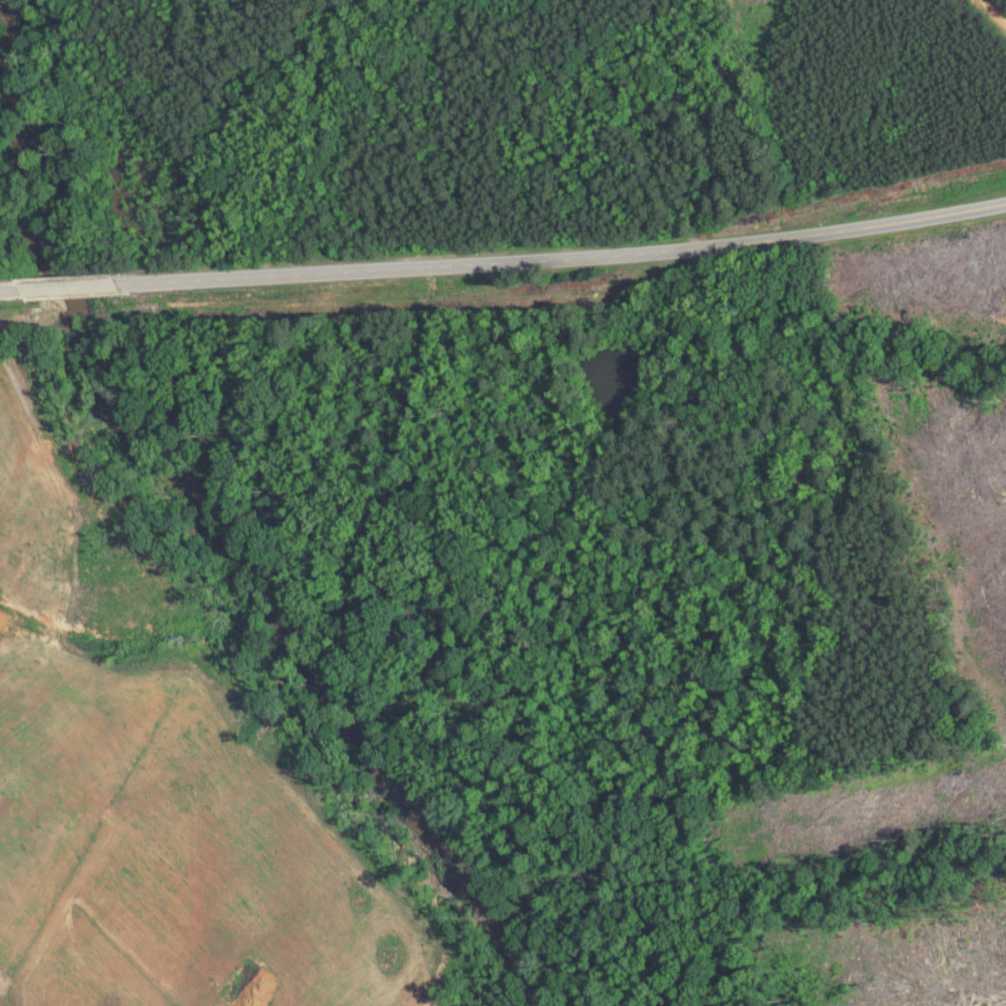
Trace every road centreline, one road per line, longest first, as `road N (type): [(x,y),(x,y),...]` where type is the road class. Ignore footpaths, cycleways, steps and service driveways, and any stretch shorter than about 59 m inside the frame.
road 1 (tertiary): [(112,282),(879,230),(1005,202)]

